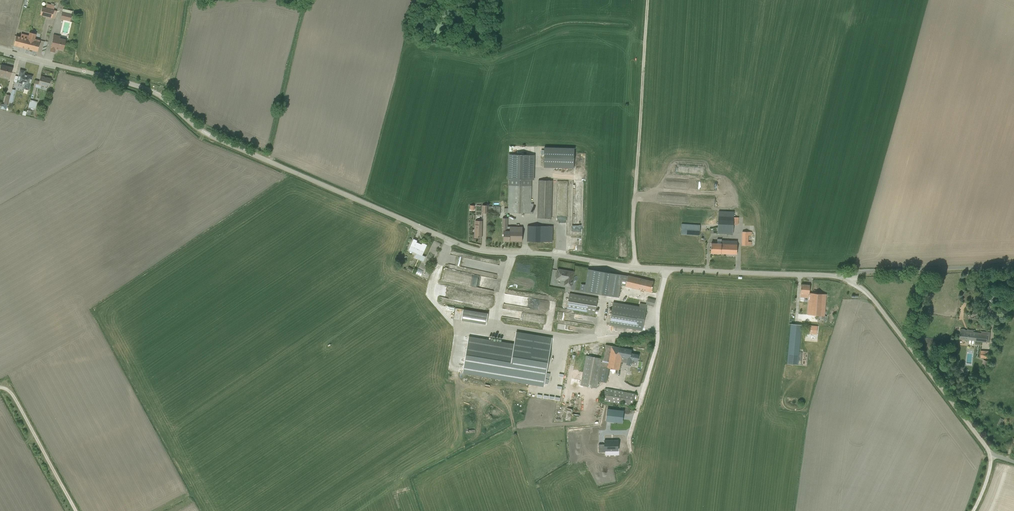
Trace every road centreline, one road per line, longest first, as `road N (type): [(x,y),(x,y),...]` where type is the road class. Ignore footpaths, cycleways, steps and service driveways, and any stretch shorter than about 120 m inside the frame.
road 1 (unclassified): [(665,270),(470,249),(211,136),(143,88),(0,50)]
road 2 (track): [(647,0),(635,267)]
road 3 (unclassified): [(990,456),(859,286)]
road 4 (unclassified): [(665,270),(658,341),(630,448)]
road 5 (unclassified): [(844,279),(665,270)]
road 6 (unclassified): [(1013,265),(844,279)]
road 7 (track): [(0,387),(14,397),(75,510)]

